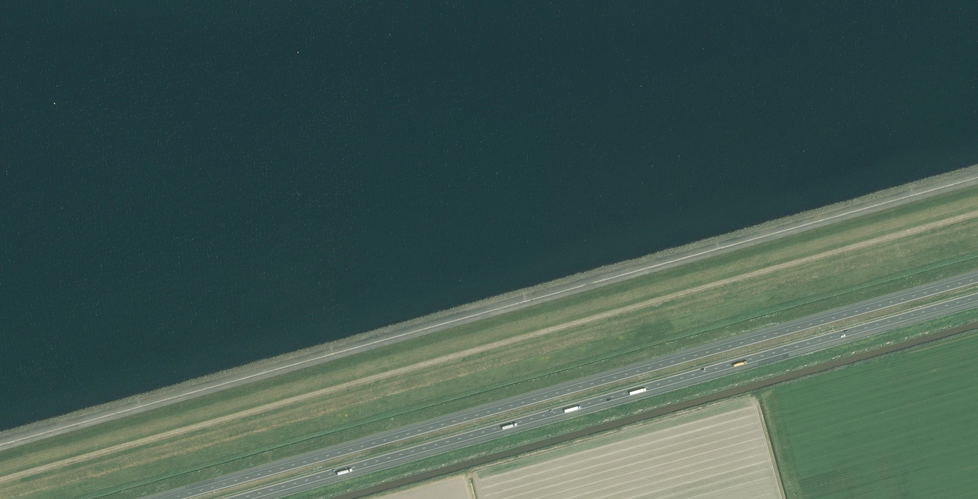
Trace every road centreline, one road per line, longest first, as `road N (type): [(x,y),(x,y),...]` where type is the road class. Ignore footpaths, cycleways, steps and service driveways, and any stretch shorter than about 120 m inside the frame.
road 1 (track): [(0,479),(977,212)]
road 2 (motorway): [(977,279),(170,498)]
road 3 (motorway): [(238,498),(977,297)]

